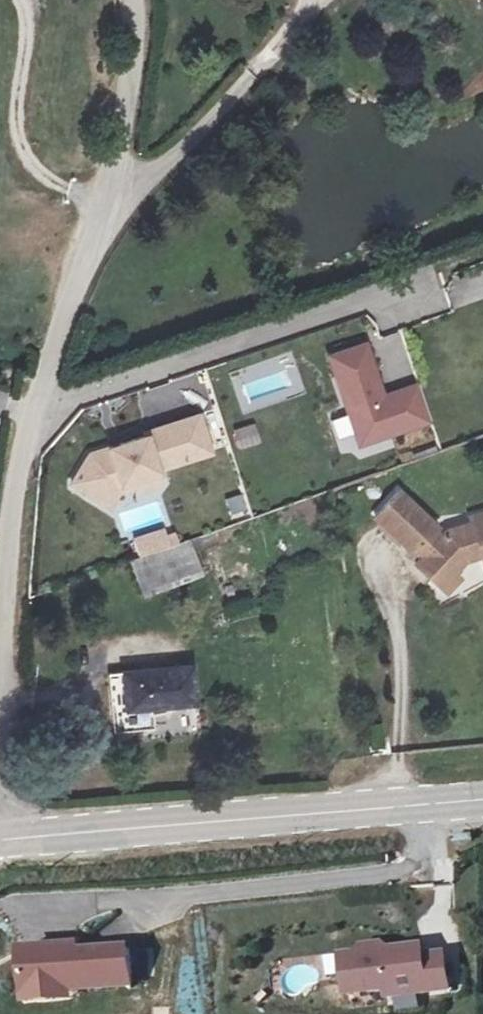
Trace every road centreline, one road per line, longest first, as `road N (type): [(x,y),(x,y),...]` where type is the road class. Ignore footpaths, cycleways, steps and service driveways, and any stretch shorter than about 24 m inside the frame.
road 1 (secondary): [(0,828),(482,792)]
road 2 (unclassified): [(133,0),(118,194),(59,285),(25,414)]
road 3 (residential): [(414,281),(25,414)]
road 4 (unclassified): [(25,414),(0,666)]

